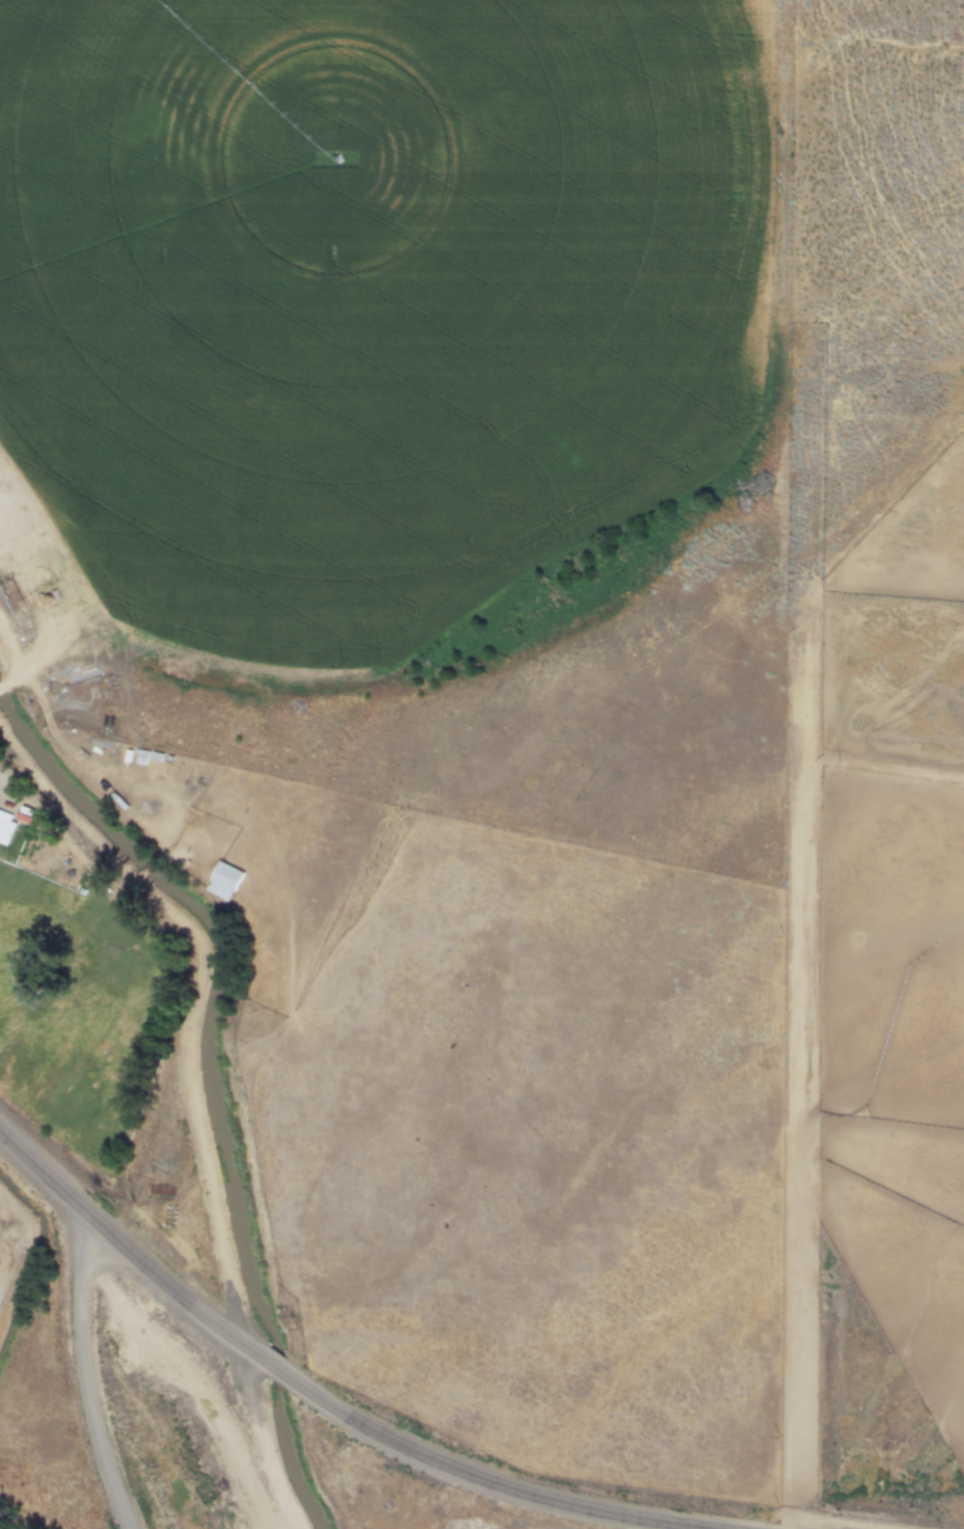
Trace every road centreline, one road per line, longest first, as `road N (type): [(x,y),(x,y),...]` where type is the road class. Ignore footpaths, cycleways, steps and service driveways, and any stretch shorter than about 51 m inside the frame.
road 1 (track): [(782,563),(783,347),(770,331),(0,337)]
road 2 (track): [(303,1528),(274,1467),(195,1100),(190,1032),(200,944),(44,786),(0,727)]
road 3 (track): [(801,646),(787,1528)]
road 4 (track): [(0,617),(19,643),(25,677),(57,739),(104,800),(201,889),(248,958),(239,1078),(246,1149),(296,1383)]
road 5 (tertiary): [(287,1377),(348,1420),(494,1485),(605,1513),(718,1528)]
road 6 (tertiary): [(0,1133),(177,1296),(262,1361)]
road 7 (track): [(770,331),(785,295),(787,0)]
road 8 (track): [(95,1257),(146,1344),(187,1380),(240,1450),(275,1528)]
road 9 (track): [(0,482),(45,624),(41,659),(25,677)]
road 10 (track): [(17,797),(132,883),(142,879)]
road 11 (track): [(782,563),(744,598),(752,614),(764,615),(782,599),(782,563)]
road 12 (track): [(157,862),(198,792),(247,803)]

